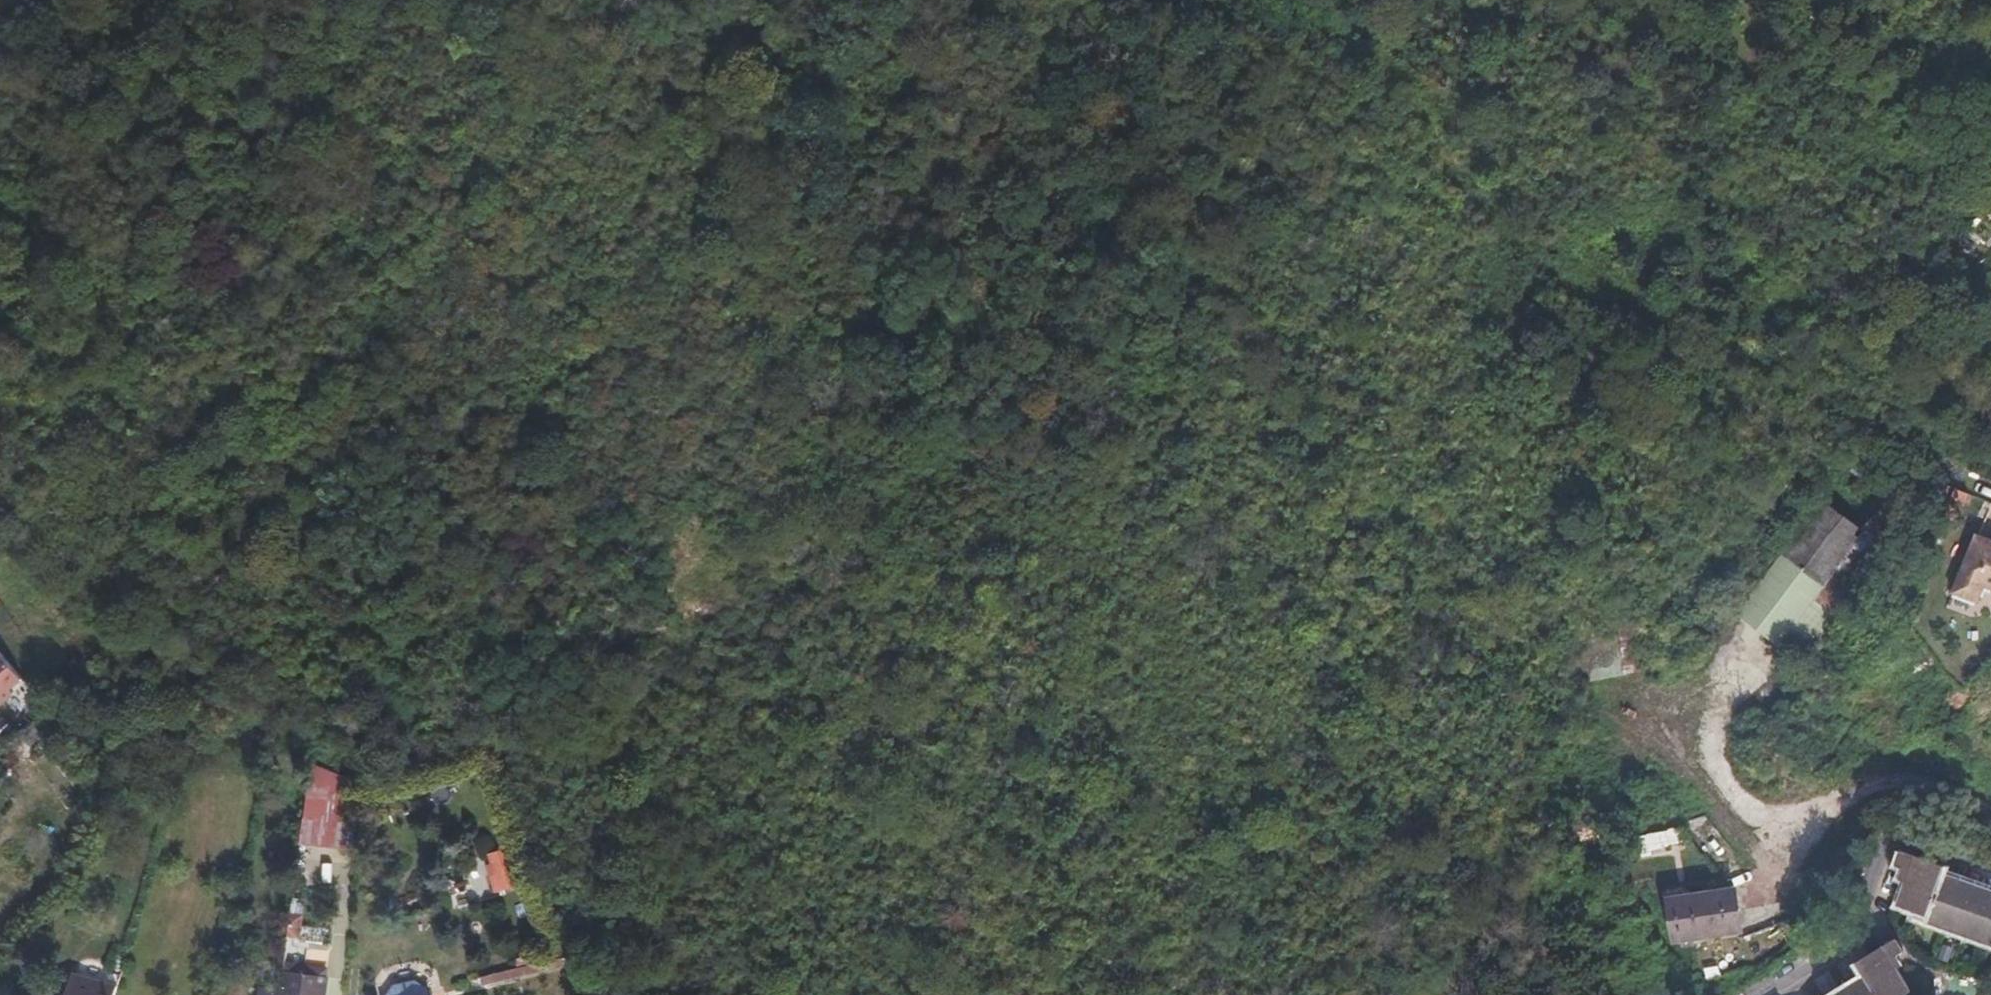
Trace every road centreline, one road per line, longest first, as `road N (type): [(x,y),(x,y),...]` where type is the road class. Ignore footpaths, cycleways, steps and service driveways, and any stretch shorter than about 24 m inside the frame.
road 1 (track): [(1990,806),(1910,789),(1791,816),(1766,817),(1743,802),(1724,781),(1713,749),(1715,723),(1749,648)]
road 2 (residential): [(1990,865),(1933,843),(1893,844),(1841,943),(1762,994)]

